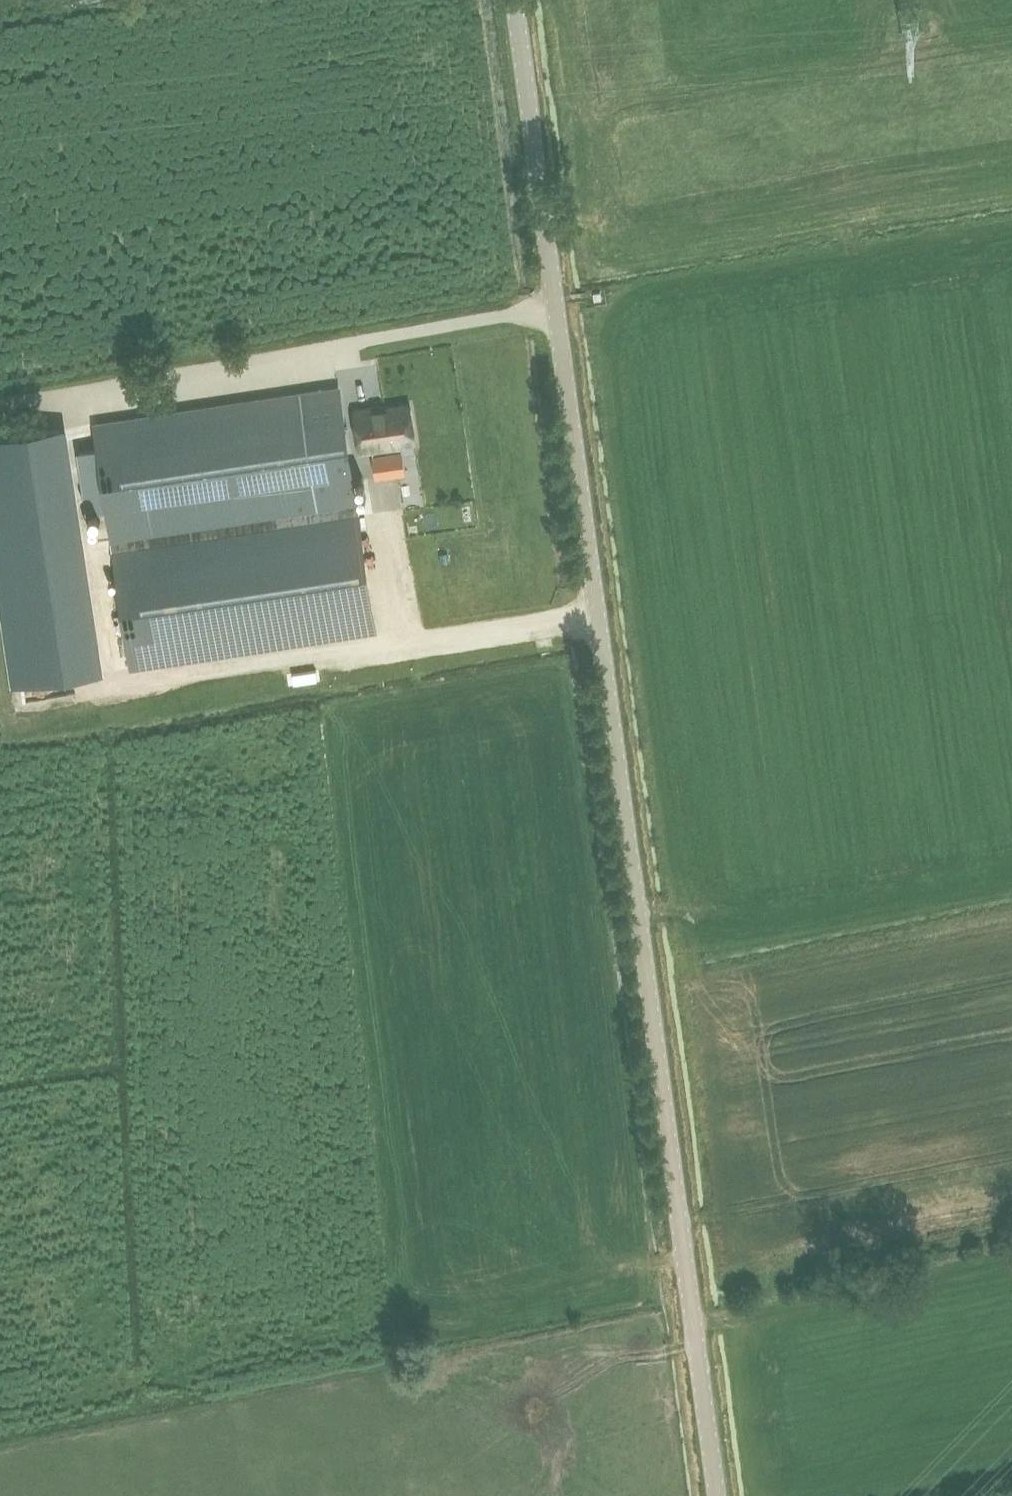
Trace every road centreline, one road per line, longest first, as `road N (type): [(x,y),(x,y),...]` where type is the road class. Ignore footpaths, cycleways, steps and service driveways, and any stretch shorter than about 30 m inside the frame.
road 1 (tertiary): [(706,1495),(512,0)]
road 2 (track): [(552,308),(0,403)]

